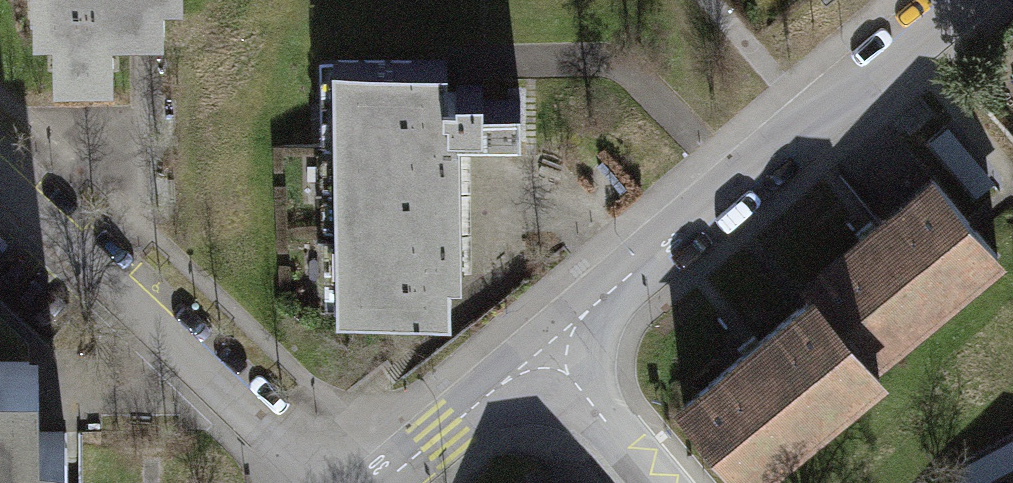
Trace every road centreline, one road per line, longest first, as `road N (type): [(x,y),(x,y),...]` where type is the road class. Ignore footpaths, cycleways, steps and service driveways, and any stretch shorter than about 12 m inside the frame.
road 1 (residential): [(958,0),(544,349)]
road 2 (residential): [(332,482),(0,180)]
road 3 (residential): [(544,349),(383,482)]
road 4 (residential): [(655,482),(544,349)]

